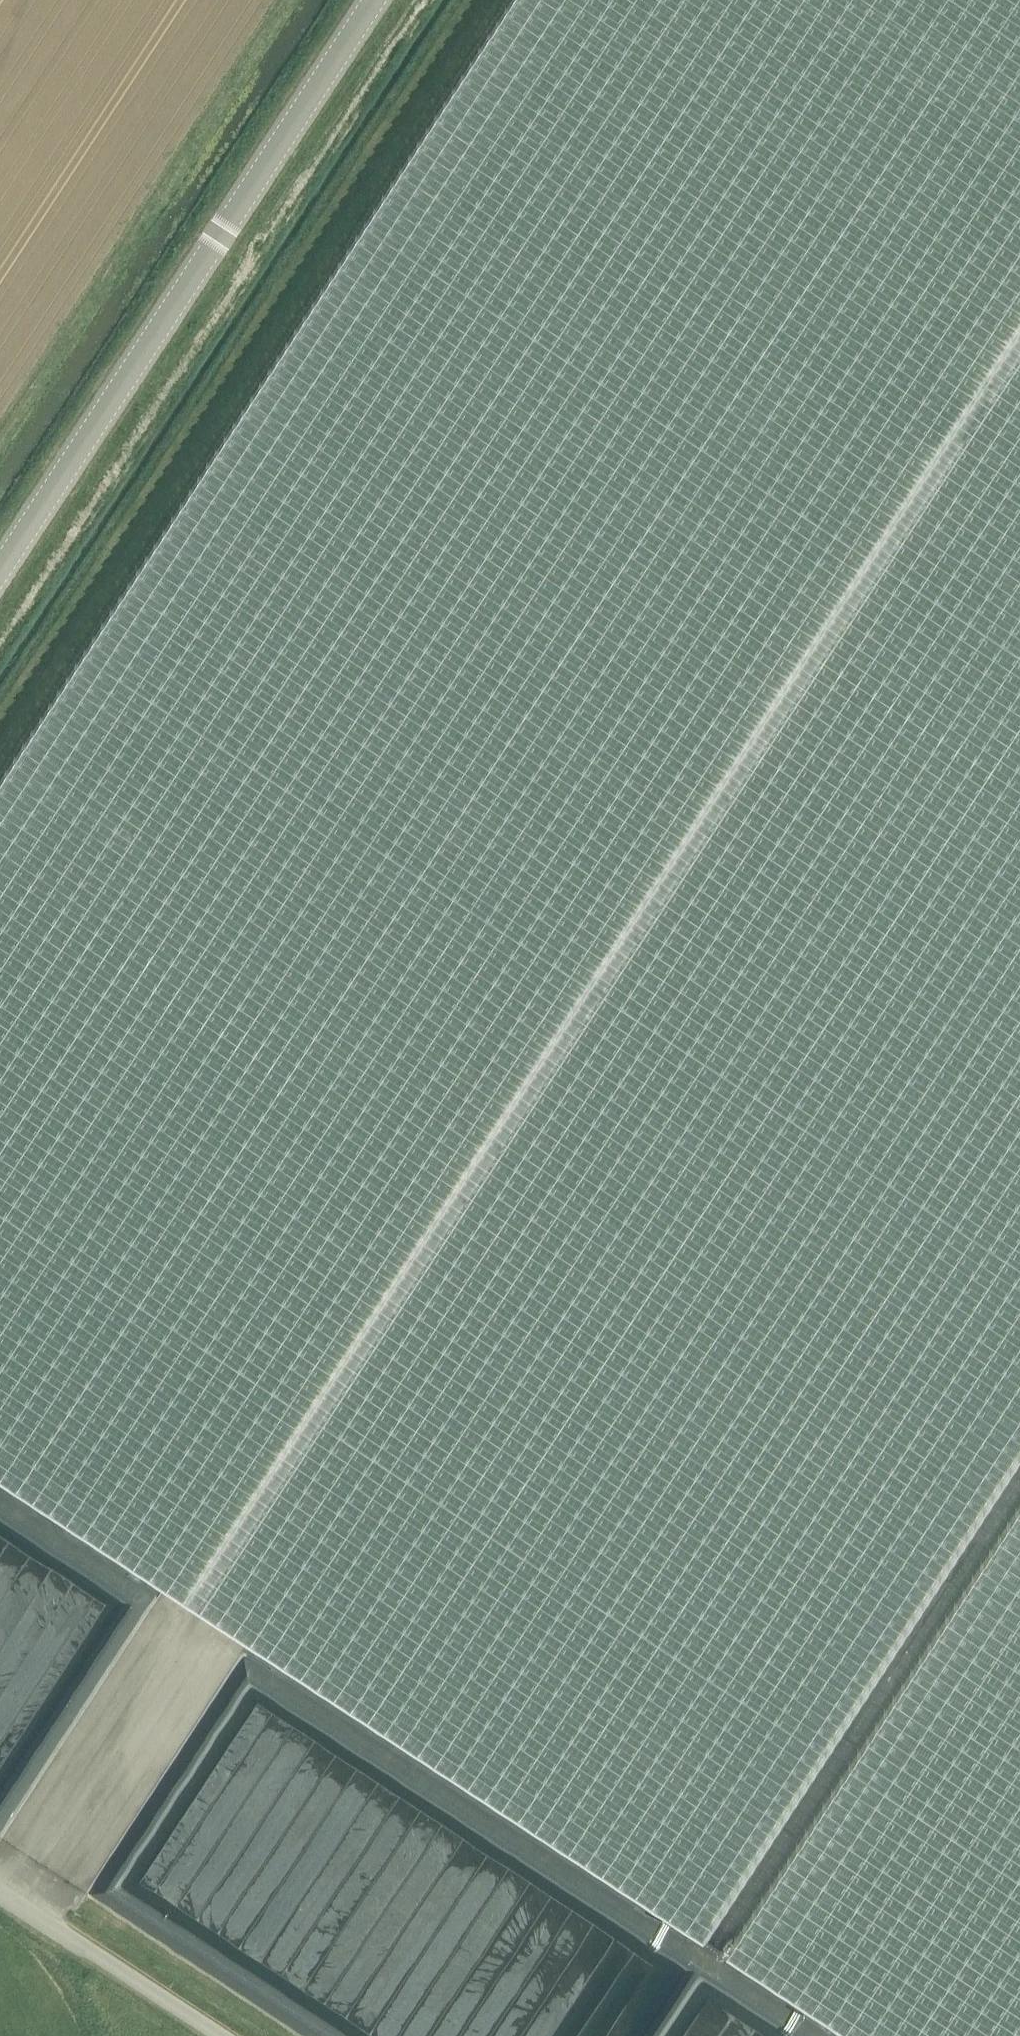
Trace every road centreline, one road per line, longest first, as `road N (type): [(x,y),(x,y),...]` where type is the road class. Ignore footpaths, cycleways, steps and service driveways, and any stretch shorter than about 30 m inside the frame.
road 1 (unclassified): [(0,573),(376,0)]
road 2 (unclassified): [(223,2035),(0,1890)]

